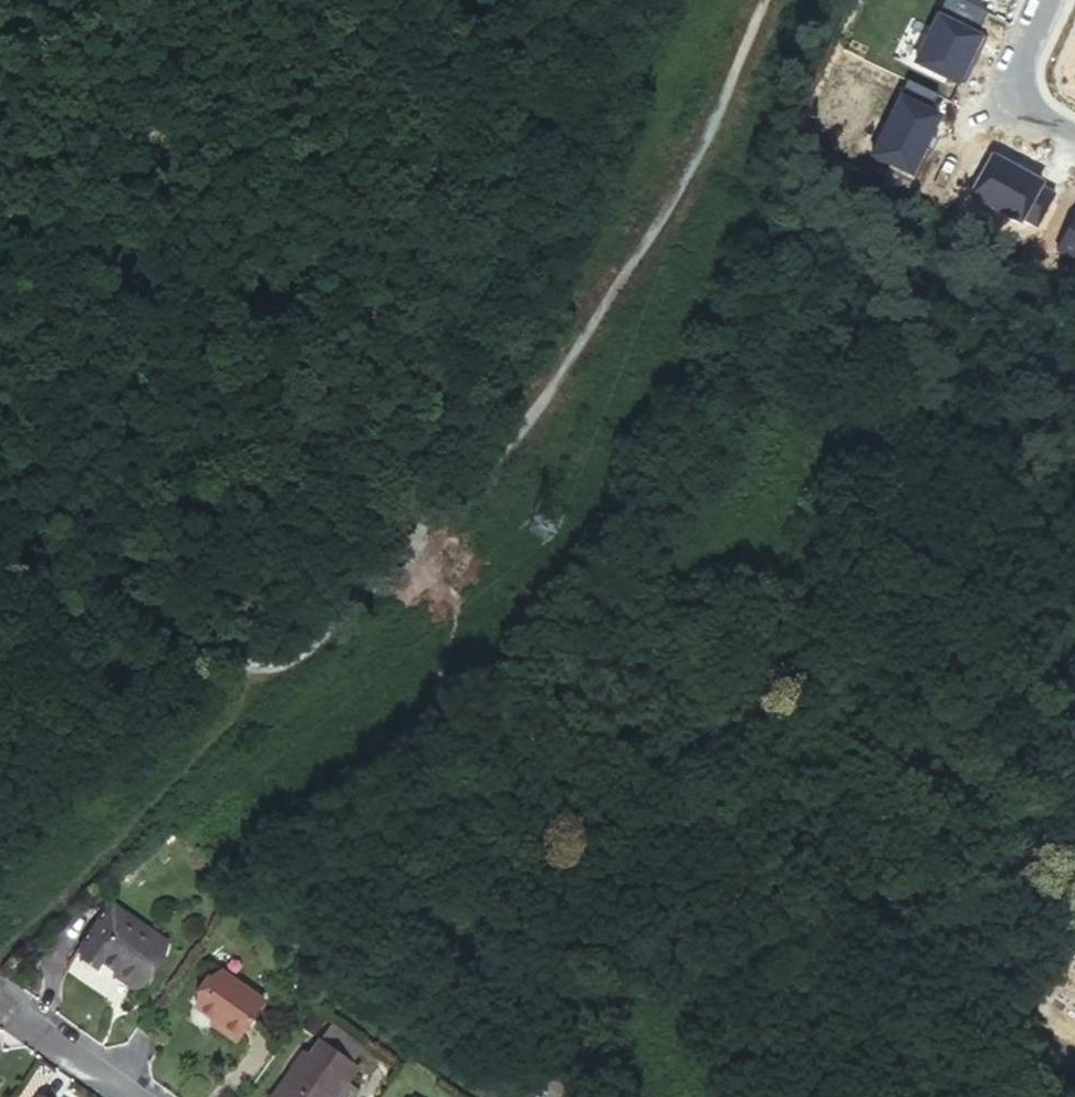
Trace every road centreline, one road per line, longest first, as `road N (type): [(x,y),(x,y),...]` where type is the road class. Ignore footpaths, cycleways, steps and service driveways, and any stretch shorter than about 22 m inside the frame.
road 1 (residential): [(134,1096),(2,1002)]

